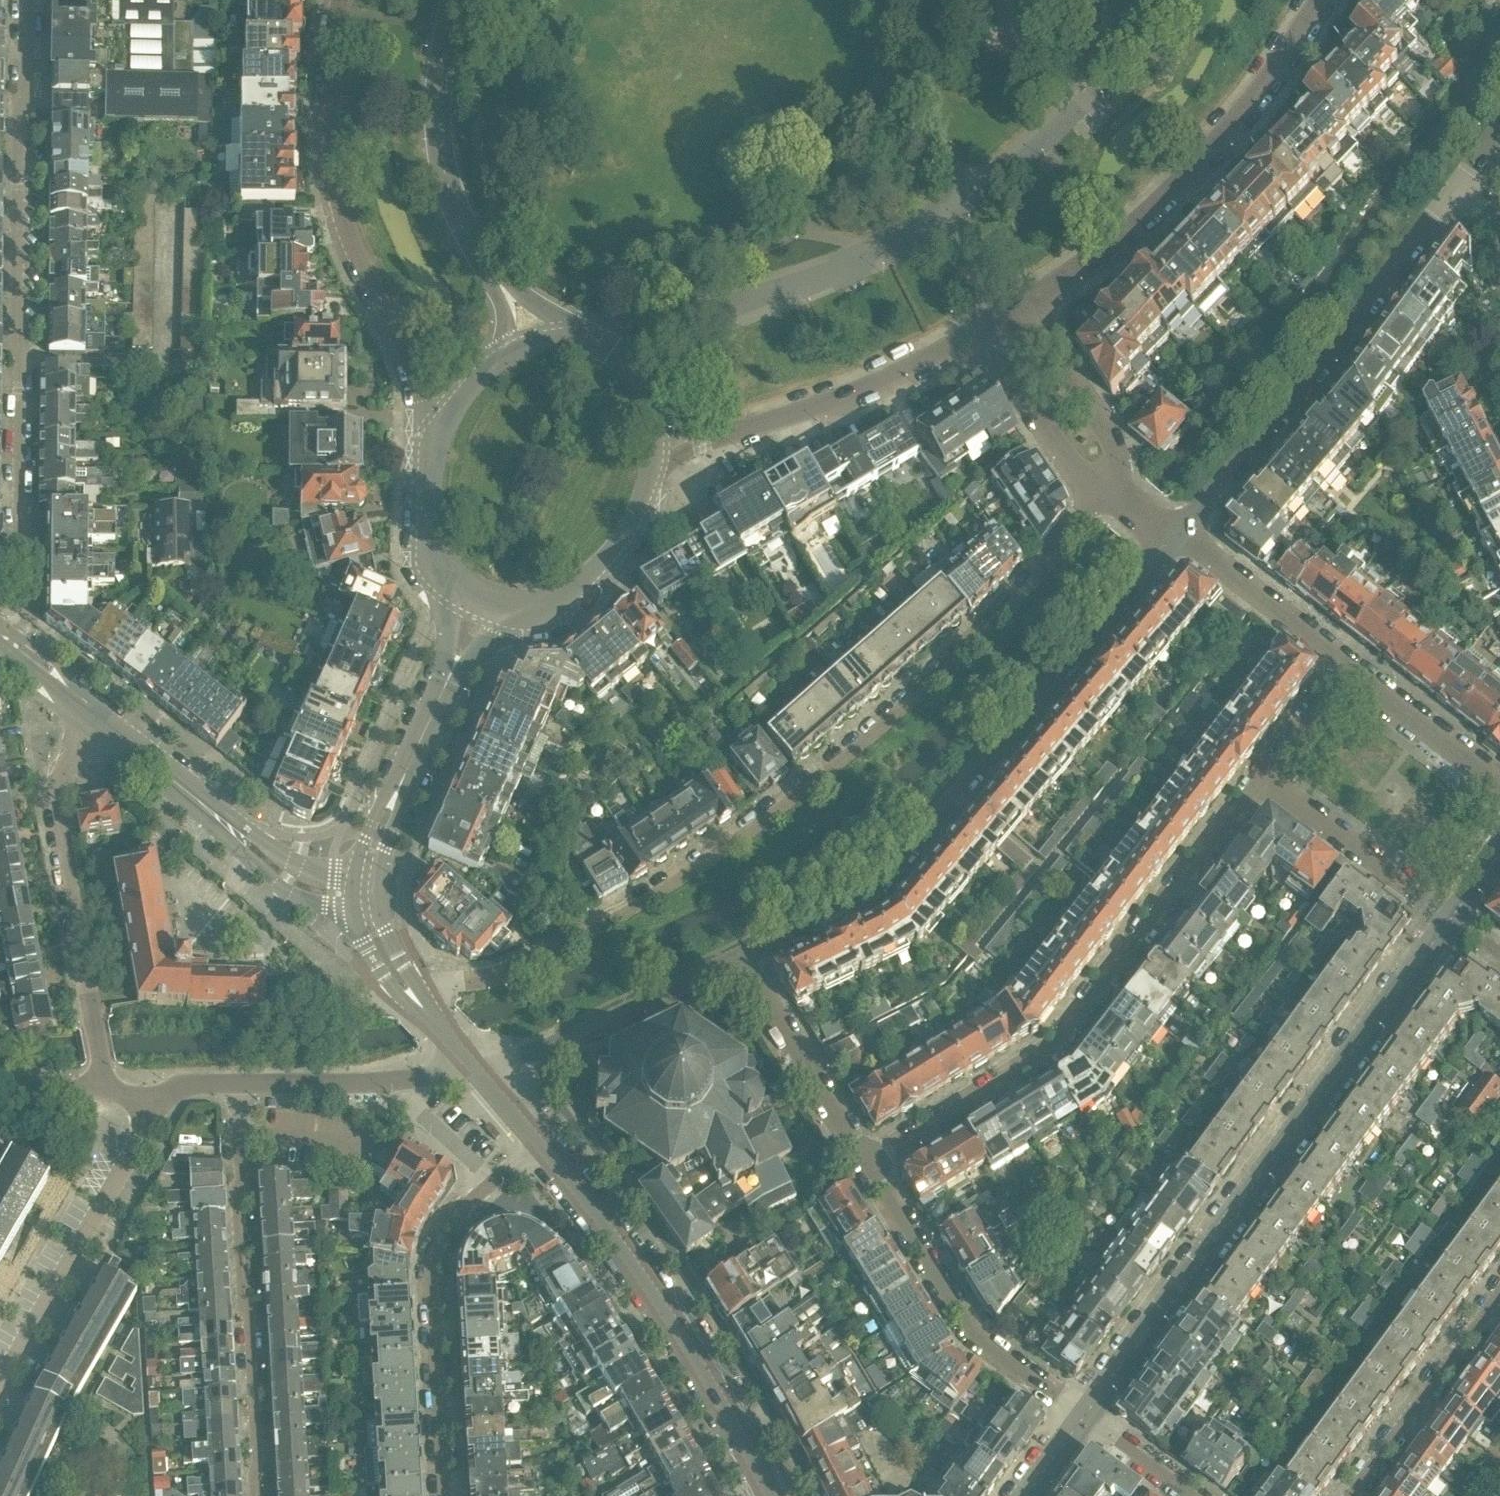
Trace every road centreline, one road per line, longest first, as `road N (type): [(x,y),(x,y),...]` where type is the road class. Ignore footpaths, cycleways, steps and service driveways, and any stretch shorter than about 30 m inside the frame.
road 1 (residential): [(1109,487),(1028,584),(817,776),(603,922),(522,966),(415,1000)]
road 2 (residential): [(1083,1416),(1451,918)]
road 3 (residential): [(738,958),(879,887),(1177,536)]
road 4 (residential): [(27,0),(27,79),(18,104),(18,546),(0,570)]
road 5 (residential): [(867,1164),(1055,1047),(1265,777)]
road 6 (unclassified): [(1000,320),(1102,255),(1197,169),(1279,72),(1322,0)]
road 7 (residential): [(339,0),(331,96),(338,194),(437,433)]
road 8 (residential): [(1177,536),(1318,370),(1454,190)]
road 9 (tertiary): [(539,1144),(665,1311),(773,1495)]
road 10 (residential): [(440,1495),(432,1253),(453,1219),(539,1144)]
road 11 (residential): [(103,1089),(52,794),(64,763),(98,721)]
road 12 (residential): [(259,1495),(238,1132)]
road 13 (residential): [(867,1164),(965,1322),(1083,1416)]
road 14 (residential): [(936,220),(1051,128),(1158,0)]
road 15 (residential): [(0,1378),(122,1174),(146,1105)]
road 16 (unclassified): [(720,434),(909,367),(1000,320)]
road 17 (tertiary): [(453,0),(440,102),(447,168),(505,283)]
road 18 (residential): [(471,1065),(538,1049),(738,958)]
road 19 (residential): [(703,317),(854,267),(936,220)]
road 20 (residential): [(1351,1495),(1499,1293)]
road 21 (residential): [(867,1164),(738,958)]
road 22 (residential): [(236,1082),(362,1084),(471,1065)]
road 23 (residential): [(1109,487),(1113,444),(1043,332),(1000,320)]
road 24 (residential): [(1350,665),(1177,536)]
road 25 (tertiary): [(510,606),(550,603),(592,576),(633,521),(652,469)]
road 26 (residential): [(1109,487),(1075,470),(1015,390),(996,357),(1000,320)]
road 27 (residential): [(1499,782),(1350,665)]
road 28 (residential): [(1413,890),(1265,777)]
road 29 (tertiary): [(218,815),(237,845),(289,892),(352,904)]
road 30 (tertiary): [(437,433),(428,535),(454,584)]
road 31 (tertiary): [(98,721),(218,815)]
road 32 (tertiary): [(355,872),(299,864),(218,815)]
road 33 (residential): [(1265,777),(1350,665)]
road 34 (residential): [(1193,1495),(1083,1416)]
road 35 (tertiary): [(0,641),(98,721)]
road 36 (tertiary): [(412,764),(379,808),(355,872)]

